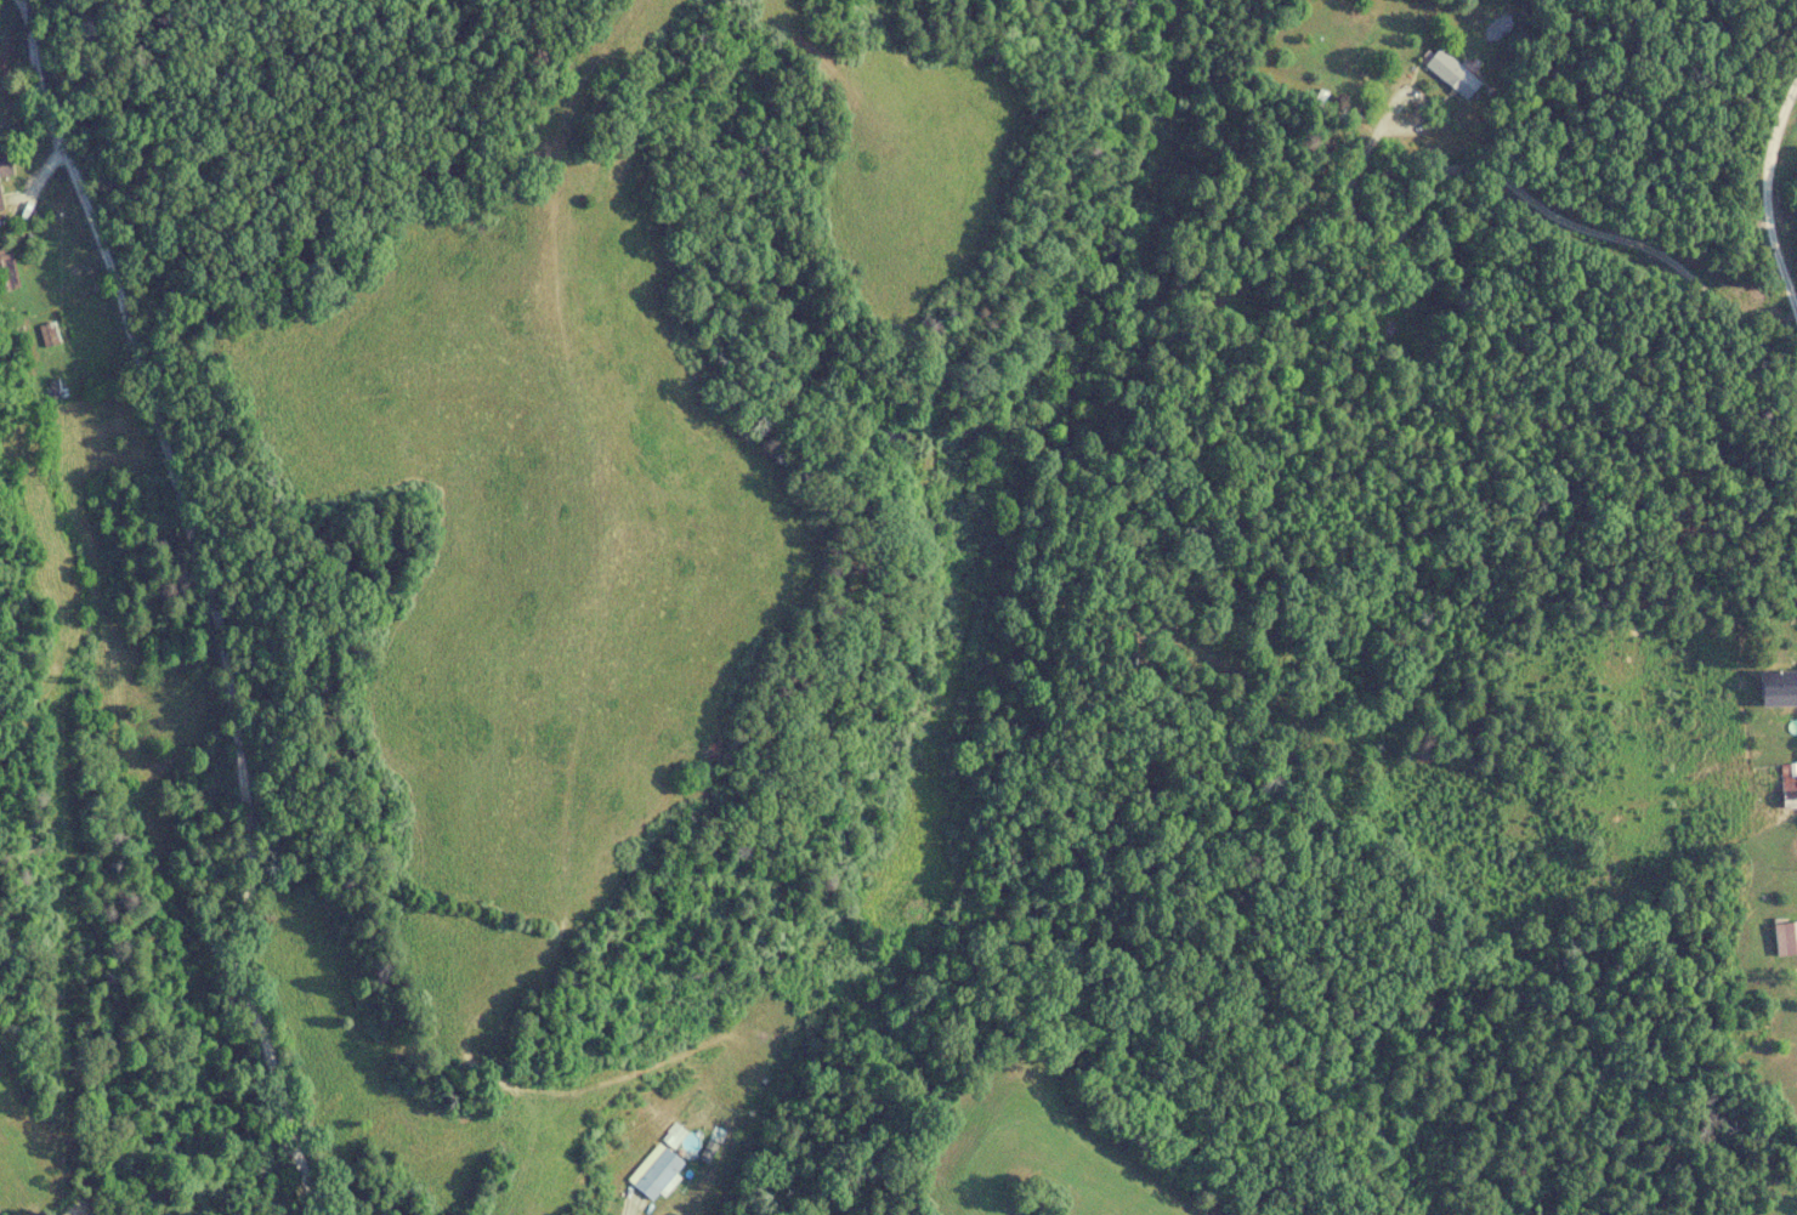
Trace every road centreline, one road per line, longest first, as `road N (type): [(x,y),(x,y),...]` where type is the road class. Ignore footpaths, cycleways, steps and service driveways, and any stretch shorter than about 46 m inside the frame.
road 1 (residential): [(295,1214),(237,1029),(183,664),(124,465),(104,306),(0,111)]
road 2 (residential): [(1796,79),(1763,194),(1796,336)]

